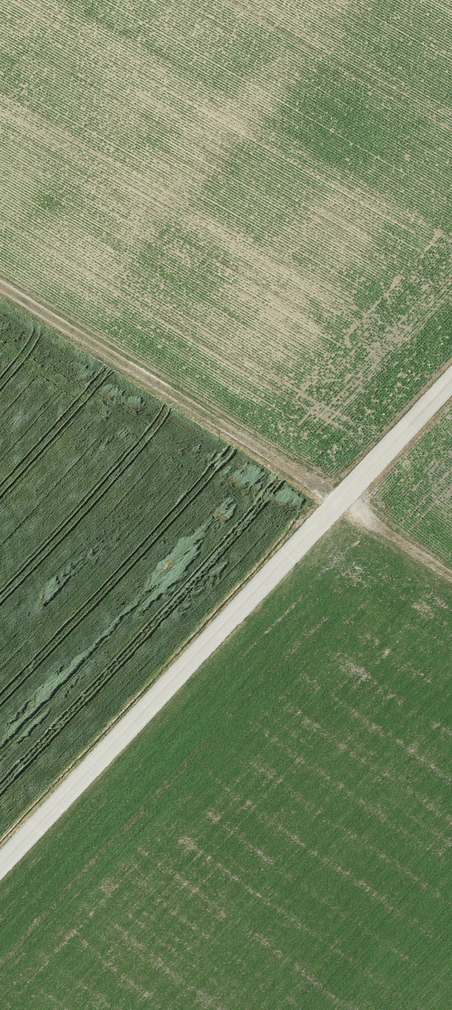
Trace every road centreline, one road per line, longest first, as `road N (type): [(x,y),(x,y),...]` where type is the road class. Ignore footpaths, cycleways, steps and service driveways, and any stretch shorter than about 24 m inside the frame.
road 1 (track): [(451,386),(0,870)]
road 2 (track): [(451,570),(0,277)]

